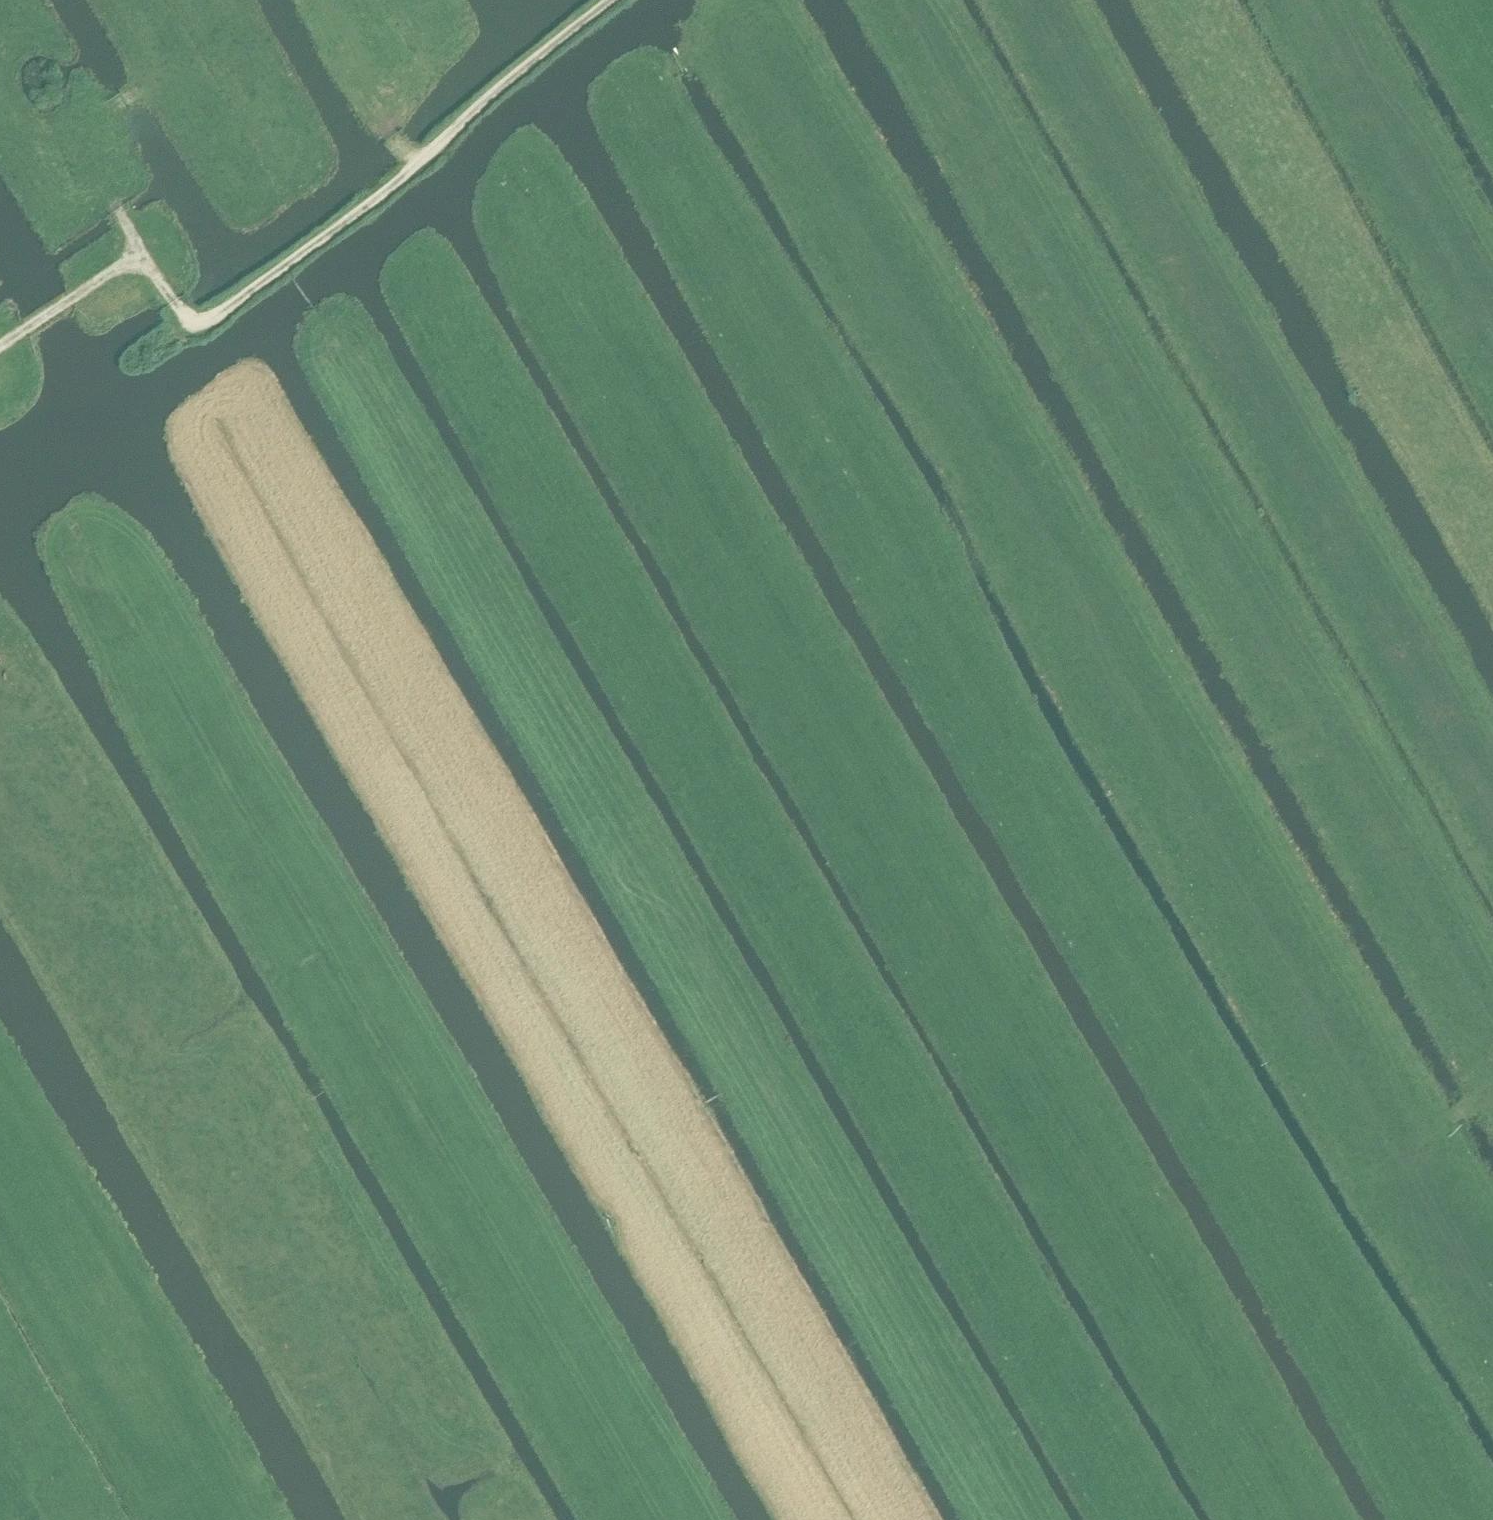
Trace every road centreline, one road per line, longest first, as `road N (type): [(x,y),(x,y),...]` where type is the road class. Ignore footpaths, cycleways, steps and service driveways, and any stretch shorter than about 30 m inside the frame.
road 1 (track): [(614,0),(365,208),(283,266)]
road 2 (track): [(283,266),(194,324),(114,211)]
road 3 (track): [(143,255),(0,348)]

